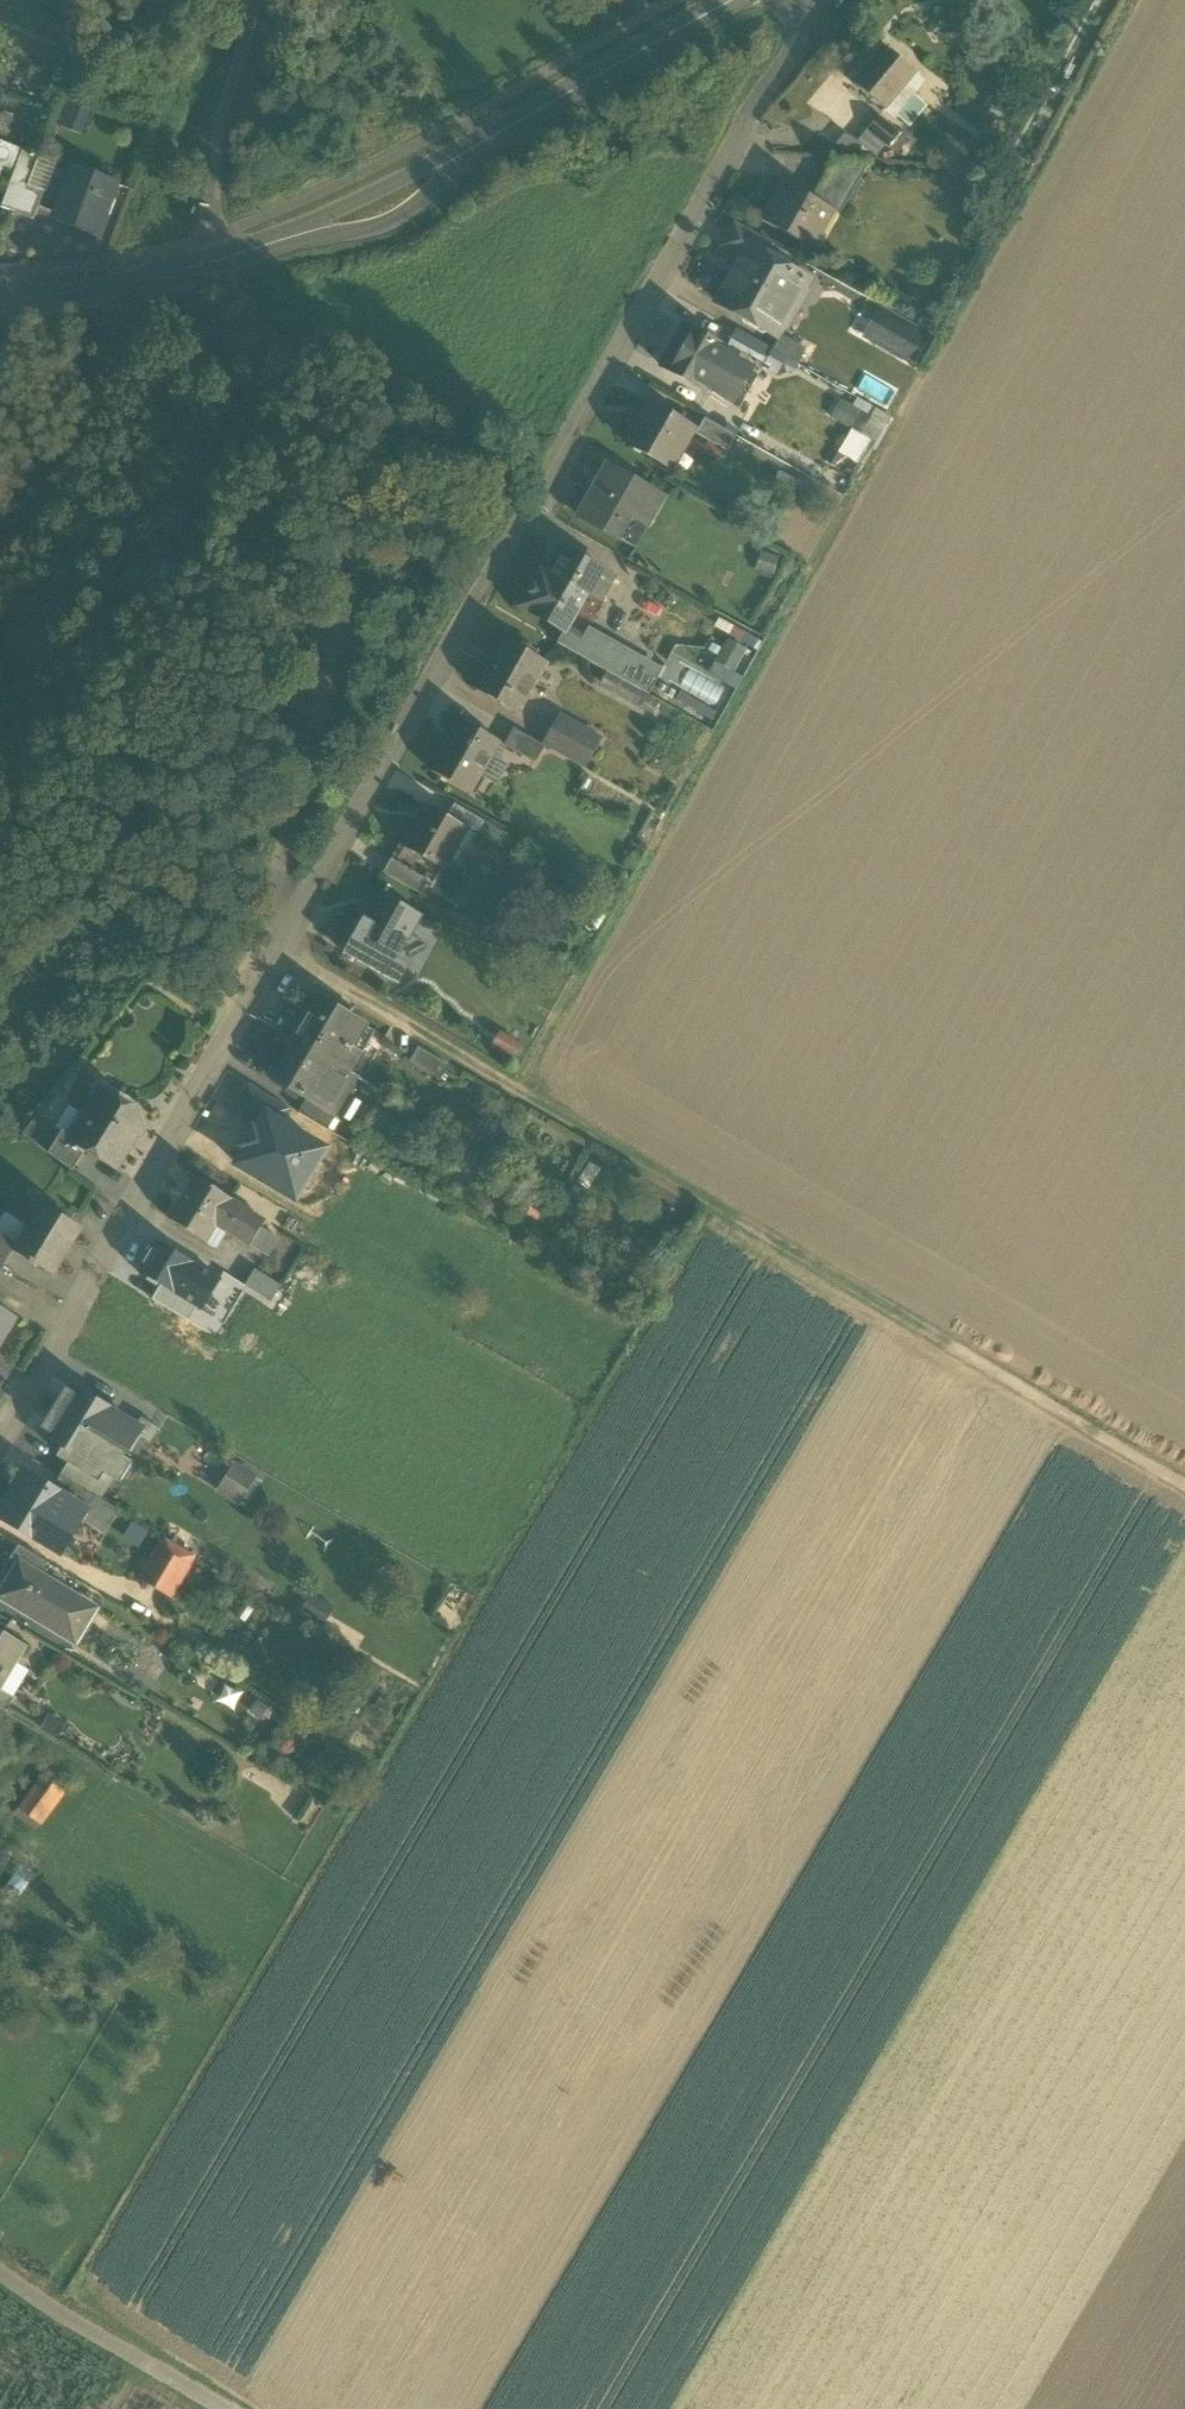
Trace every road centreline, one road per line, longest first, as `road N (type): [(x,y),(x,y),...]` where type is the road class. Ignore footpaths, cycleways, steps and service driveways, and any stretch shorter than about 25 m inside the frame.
road 1 (track): [(1184,1486),(260,930),(385,448),(358,388),(230,321),(214,262)]
road 2 (residential): [(786,0),(798,27),(284,947),(0,1434)]
road 3 (tertiary): [(214,262),(380,205),(739,0)]
road 4 (residential): [(214,262),(220,123),(259,0)]
road 5 (track): [(220,2408),(0,2271)]
road 6 (tertiary): [(214,262),(117,284),(0,292)]

